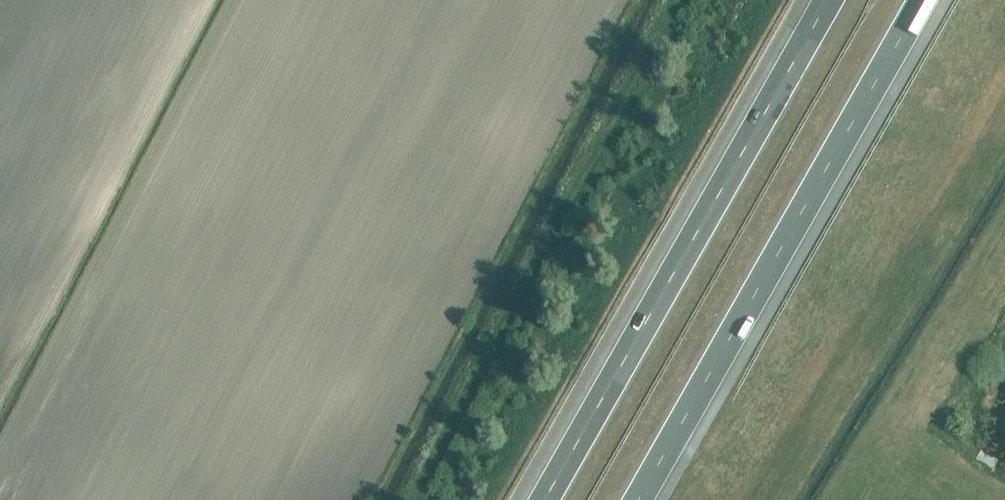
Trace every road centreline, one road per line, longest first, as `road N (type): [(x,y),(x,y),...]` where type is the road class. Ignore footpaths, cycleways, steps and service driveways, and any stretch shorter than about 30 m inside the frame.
road 1 (motorway): [(638,499),(923,0)]
road 2 (motorway): [(829,0),(545,499)]

